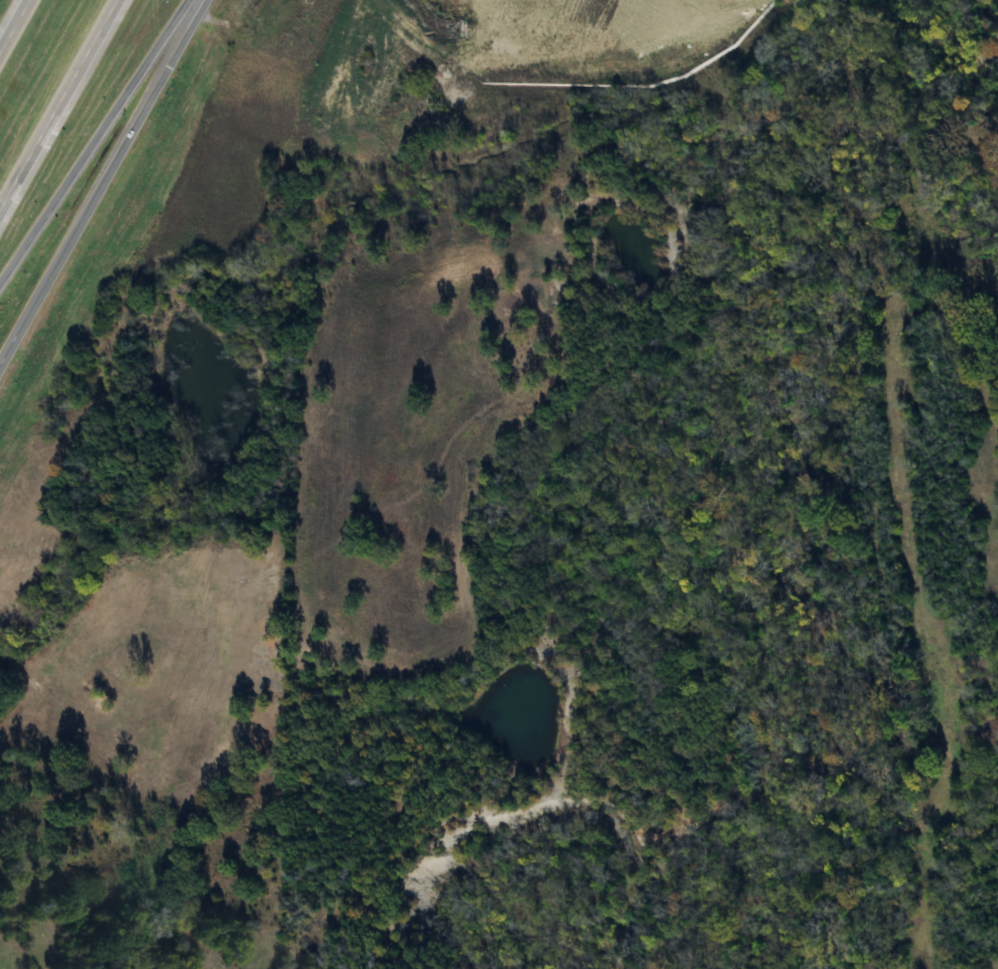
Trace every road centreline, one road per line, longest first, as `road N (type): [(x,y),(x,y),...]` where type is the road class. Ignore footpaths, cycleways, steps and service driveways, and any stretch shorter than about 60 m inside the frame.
road 1 (secondary): [(0,364),(207,0)]
road 2 (motorway): [(0,272),(186,0)]
road 3 (motorway): [(0,210),(118,0)]

